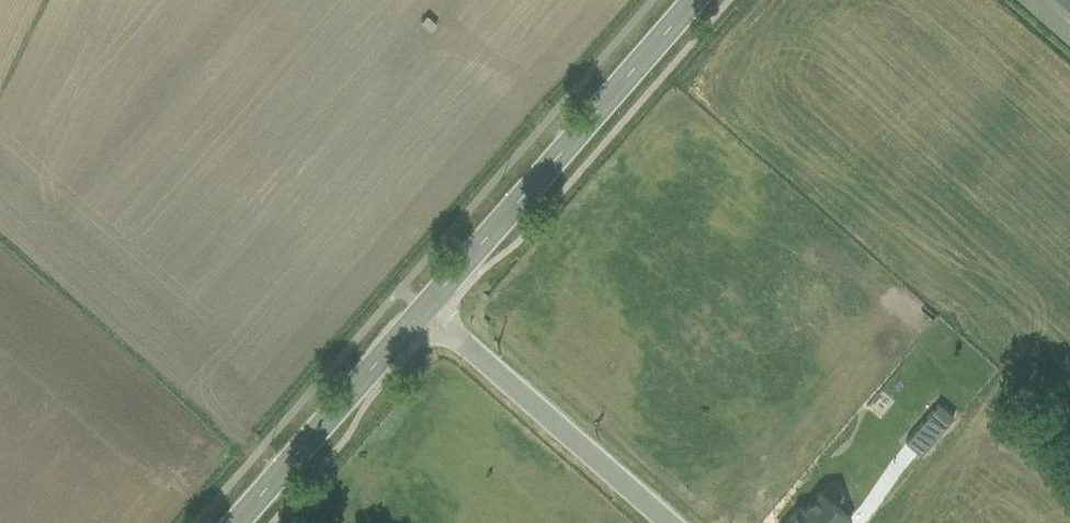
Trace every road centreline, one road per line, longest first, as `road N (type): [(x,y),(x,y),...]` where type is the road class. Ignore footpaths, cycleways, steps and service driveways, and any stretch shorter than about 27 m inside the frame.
road 1 (primary): [(686,0),(421,298)]
road 2 (unclassified): [(678,522),(421,298)]
road 3 (primary): [(421,298),(229,522)]

